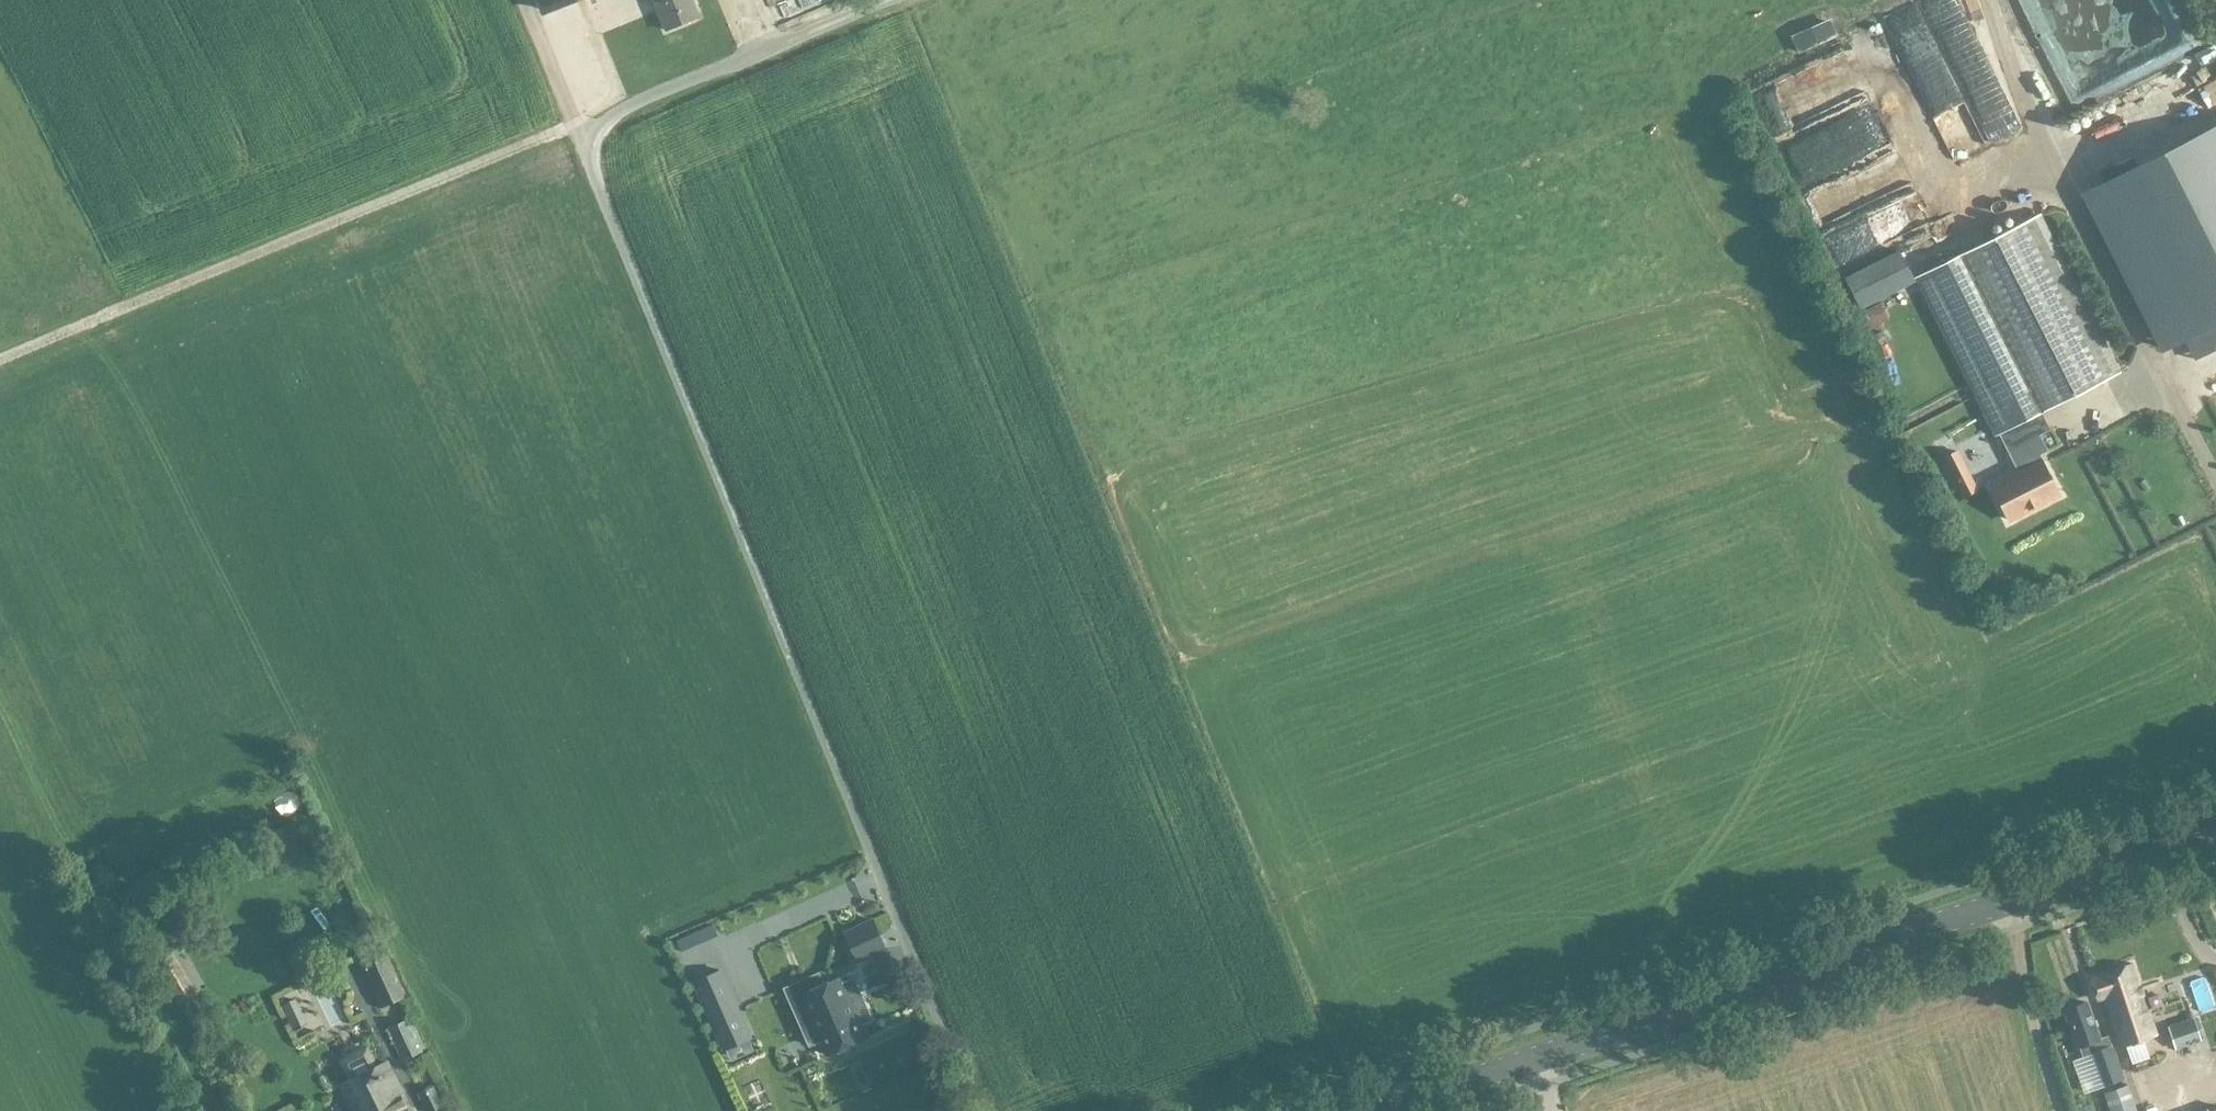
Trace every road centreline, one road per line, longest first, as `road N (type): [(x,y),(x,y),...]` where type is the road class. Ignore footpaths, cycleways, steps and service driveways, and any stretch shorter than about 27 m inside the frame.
road 1 (secondary): [(1360,1110),(2214,819)]
road 2 (track): [(2170,391),(2027,107),(1990,0)]

